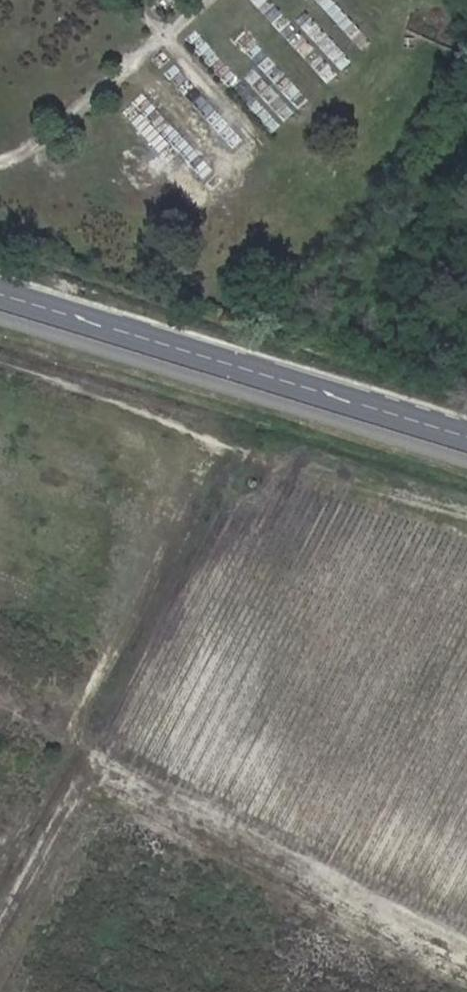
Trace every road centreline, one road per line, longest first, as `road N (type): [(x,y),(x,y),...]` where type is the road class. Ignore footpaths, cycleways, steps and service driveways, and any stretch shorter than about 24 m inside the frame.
road 1 (track): [(0,898),(221,439),(0,364)]
road 2 (tertiary): [(466,439),(0,298)]
road 3 (track): [(466,954),(73,746)]

